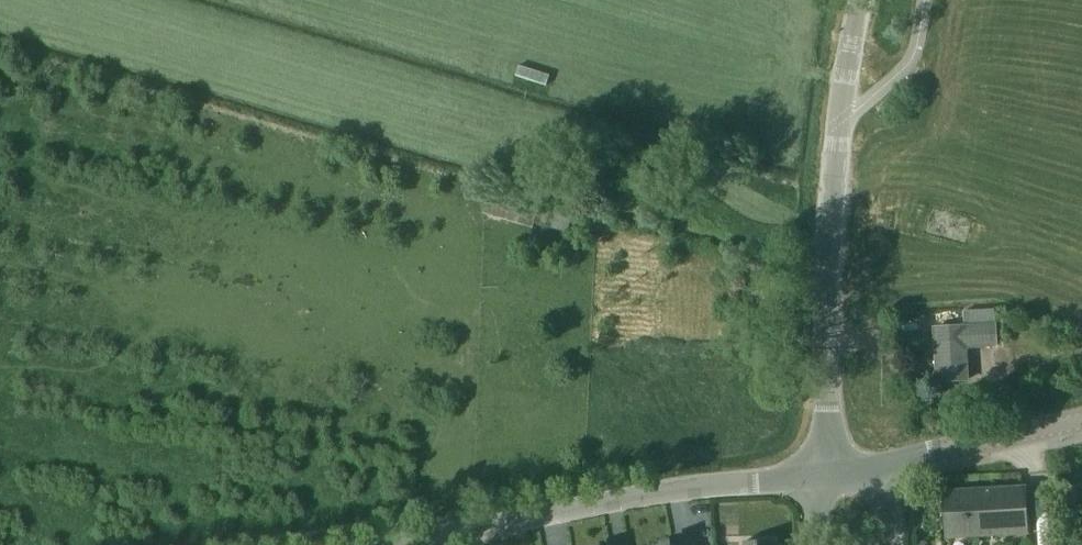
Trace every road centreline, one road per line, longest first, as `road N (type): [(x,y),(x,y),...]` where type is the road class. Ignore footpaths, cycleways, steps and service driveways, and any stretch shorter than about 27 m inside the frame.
road 1 (tertiary): [(831,472),(829,244),(860,0)]
road 2 (tertiary): [(385,544),(655,492),(818,474)]
road 3 (tertiary): [(887,462),(1081,420)]

